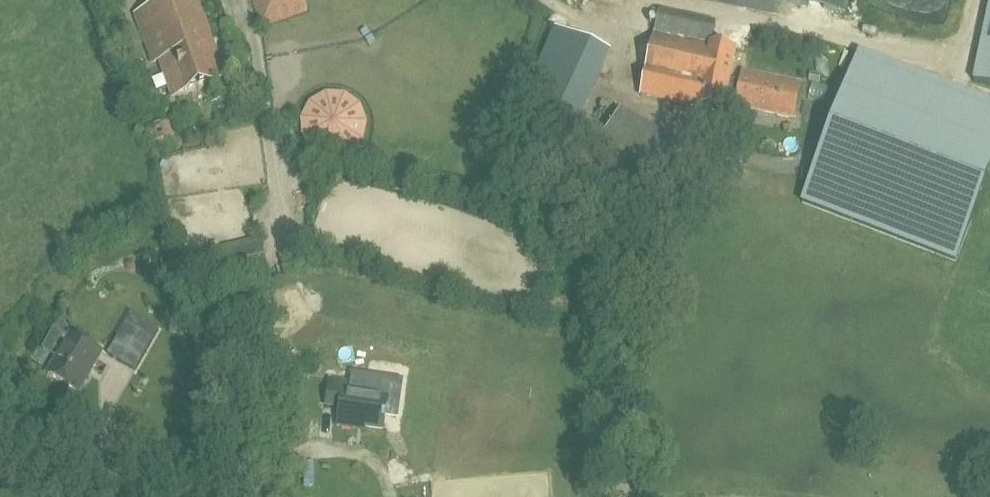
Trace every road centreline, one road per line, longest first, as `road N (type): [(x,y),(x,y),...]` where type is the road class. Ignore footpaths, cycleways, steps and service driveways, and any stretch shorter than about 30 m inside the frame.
road 1 (track): [(625,496),(616,402),(630,304),(703,138)]
road 2 (unclassified): [(137,496),(0,415)]

